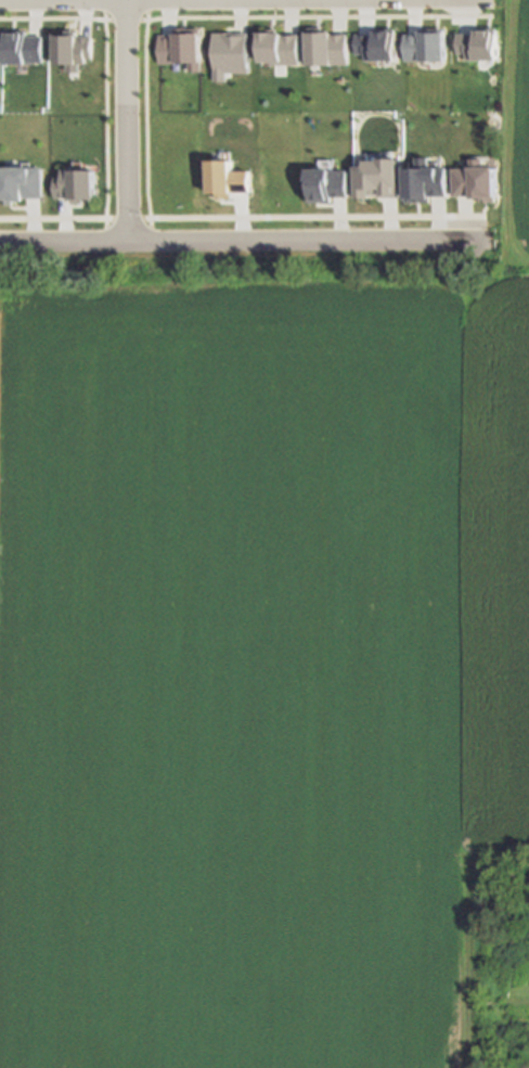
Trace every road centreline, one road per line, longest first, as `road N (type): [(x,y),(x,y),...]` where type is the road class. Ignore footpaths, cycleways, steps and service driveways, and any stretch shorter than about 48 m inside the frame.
road 1 (residential): [(0,240),(492,241)]
road 2 (residential): [(128,239),(128,0)]

